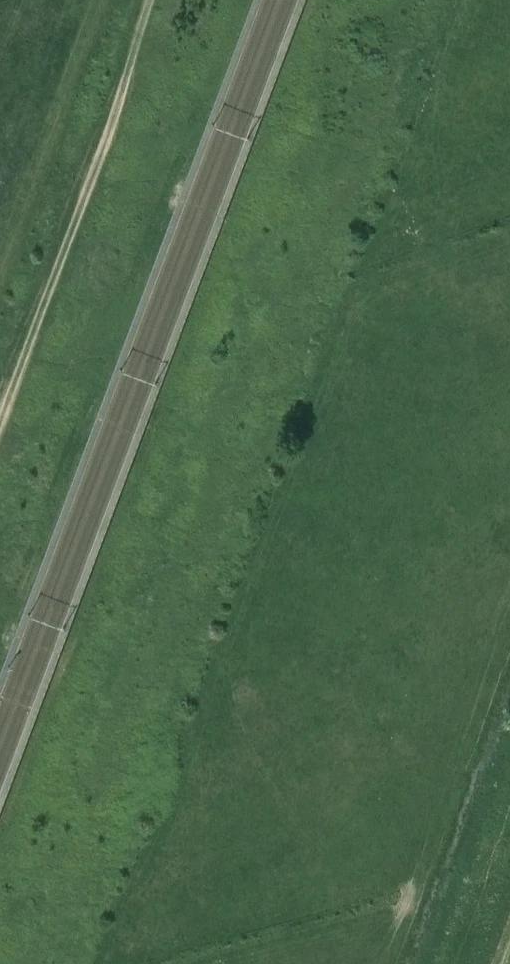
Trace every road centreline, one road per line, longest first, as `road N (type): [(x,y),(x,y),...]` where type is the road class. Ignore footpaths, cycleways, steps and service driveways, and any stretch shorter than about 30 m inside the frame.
road 1 (track): [(0,423),(153,0)]

